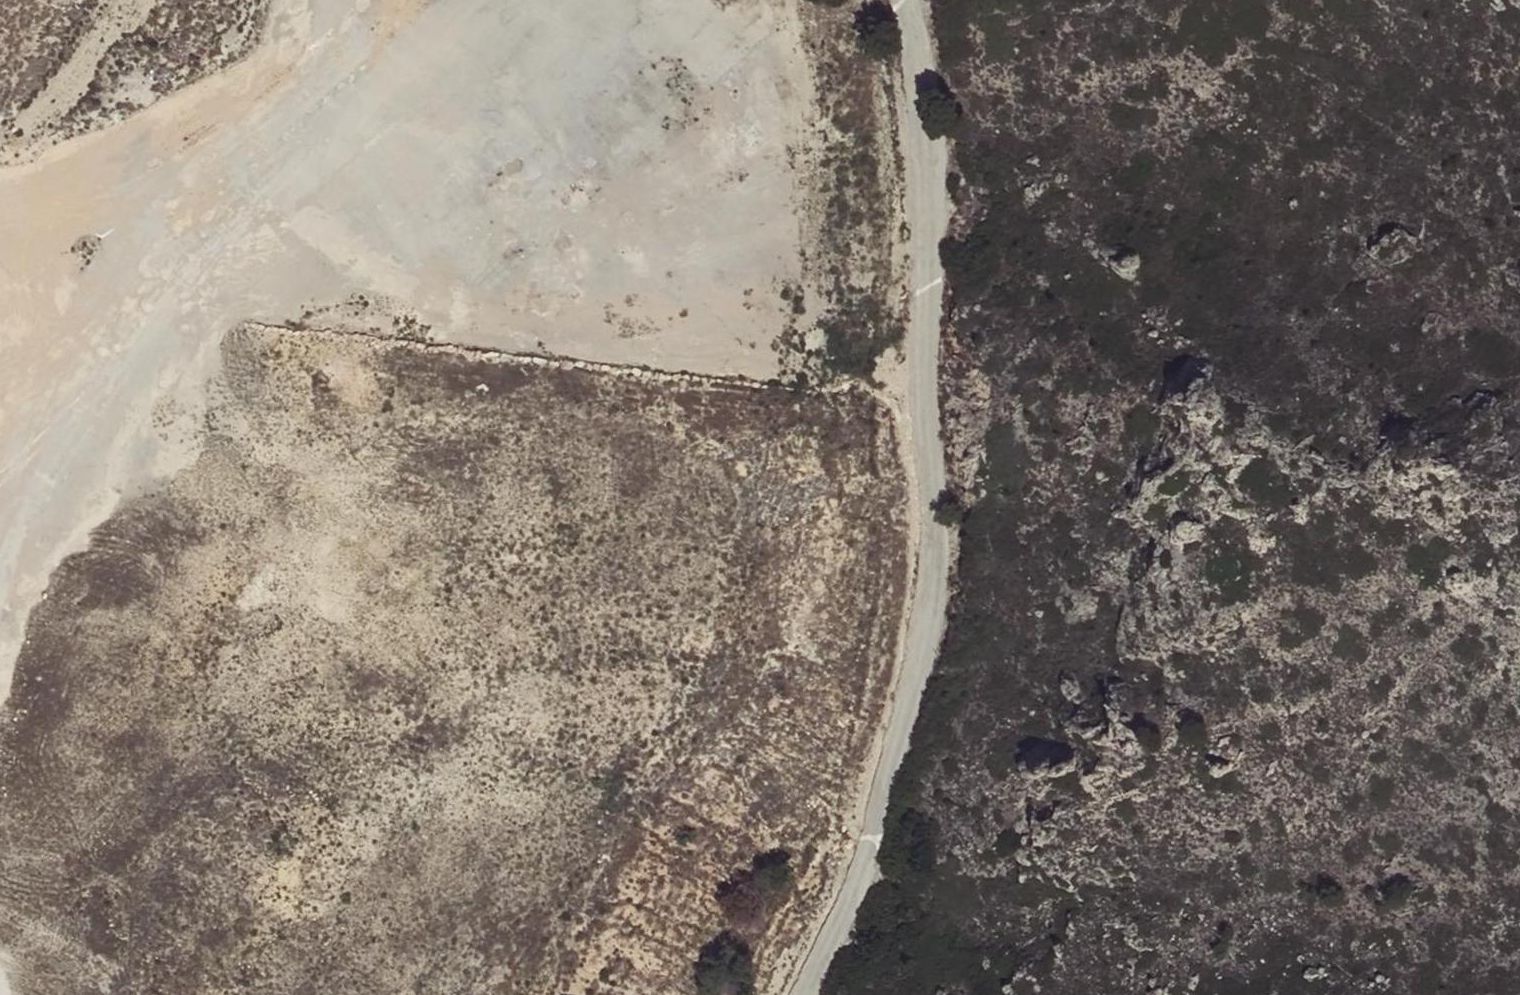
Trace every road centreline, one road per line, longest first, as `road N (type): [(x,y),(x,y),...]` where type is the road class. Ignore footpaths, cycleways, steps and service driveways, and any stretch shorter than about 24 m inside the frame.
road 1 (track): [(459,0),(264,117),(124,230),(0,601)]

